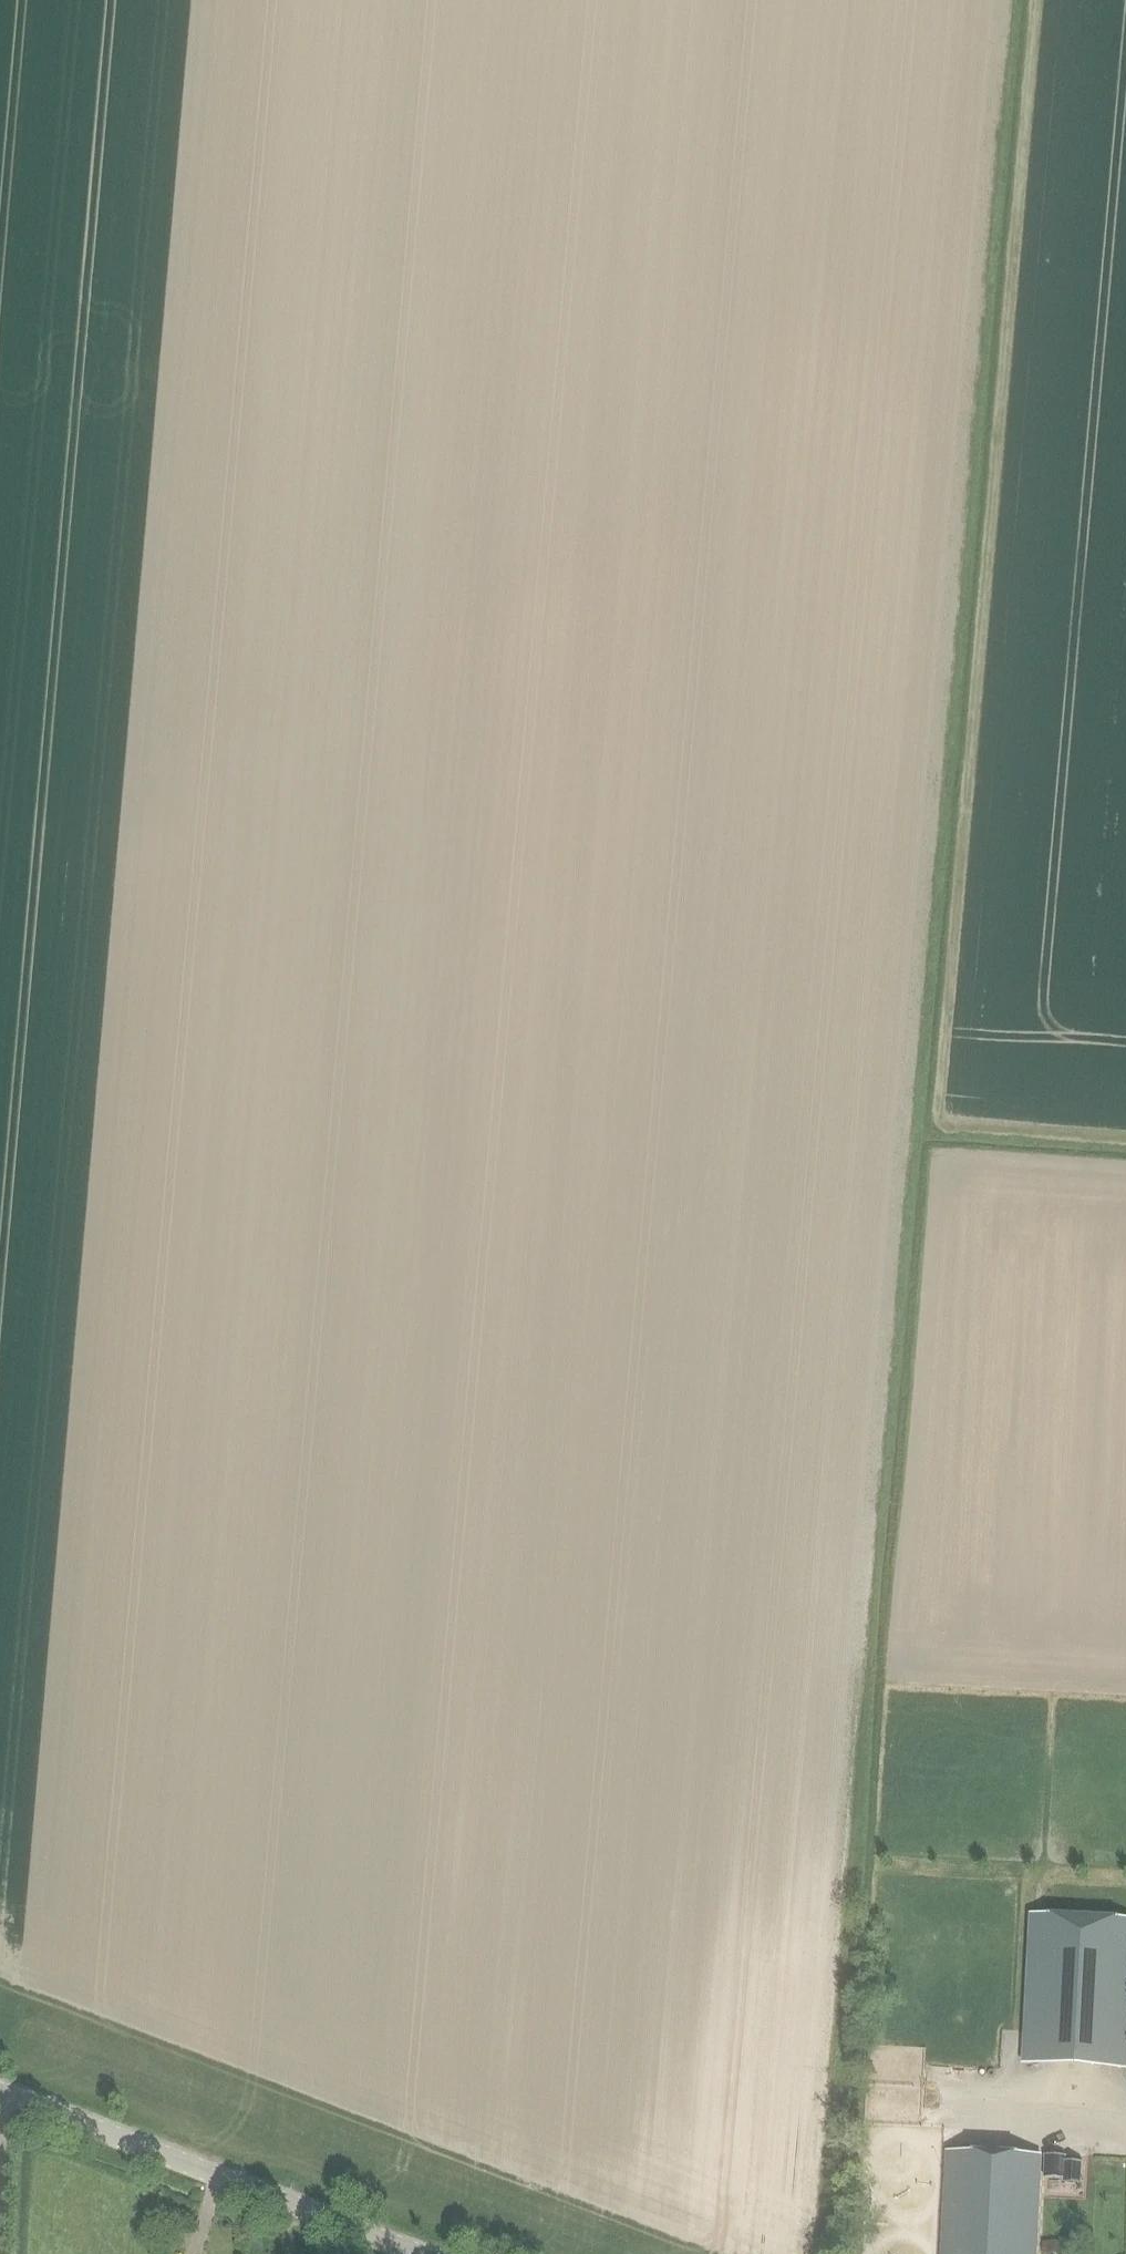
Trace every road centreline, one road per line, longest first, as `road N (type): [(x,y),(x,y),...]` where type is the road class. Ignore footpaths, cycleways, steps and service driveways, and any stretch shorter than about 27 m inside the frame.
road 1 (secondary): [(418,2253),(0,2093)]

